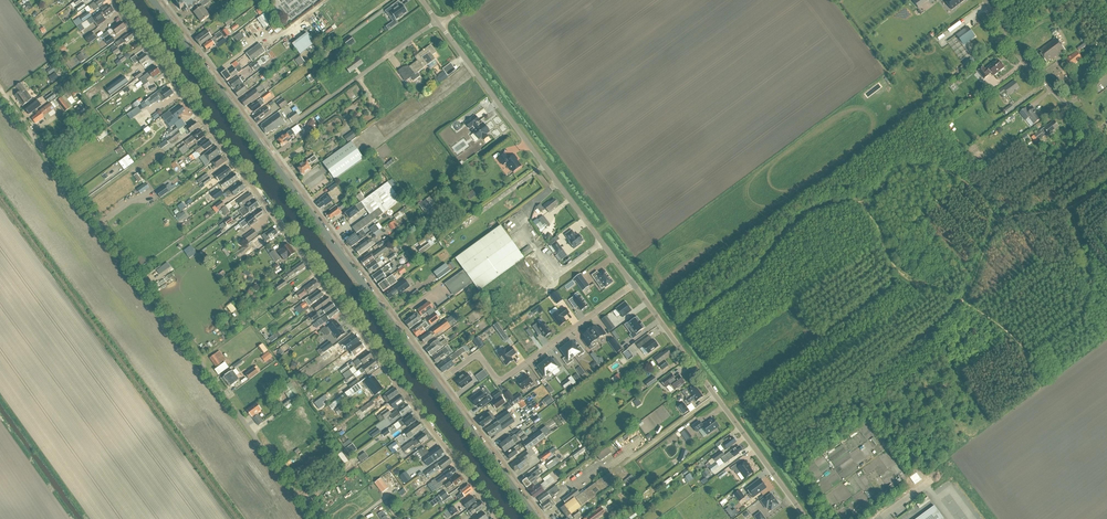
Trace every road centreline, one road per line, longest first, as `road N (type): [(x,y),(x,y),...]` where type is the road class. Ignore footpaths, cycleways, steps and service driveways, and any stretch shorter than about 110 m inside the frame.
road 1 (unclassified): [(498,518),(115,0)]
road 2 (unclassified): [(0,90),(318,518)]
road 3 (unclassified): [(634,286),(438,23)]
road 4 (secondary): [(437,384),(260,149)]
road 5 (unclassified): [(807,518),(634,286)]
road 6 (residential): [(634,286),(500,381),(478,354),(437,384)]
road 7 (unclassified): [(260,149),(438,23)]
road 8 (unclassified): [(1106,145),(1020,59),(984,0)]
road 9 (secondary): [(260,149),(159,7)]
road 10 (secondary): [(534,518),(437,384)]

